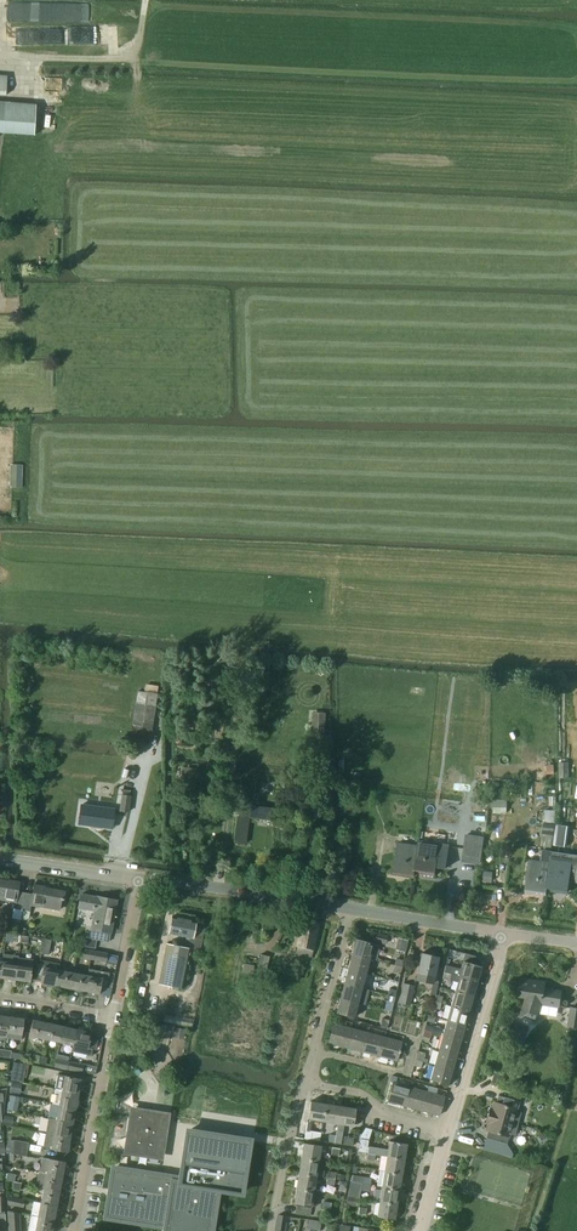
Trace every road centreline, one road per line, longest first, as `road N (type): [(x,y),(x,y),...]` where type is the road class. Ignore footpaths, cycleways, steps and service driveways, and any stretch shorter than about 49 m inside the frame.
road 1 (residential): [(75,1230),(112,1017)]
road 2 (unclassified): [(349,909),(140,875)]
road 3 (residential): [(450,1131),(501,934)]
road 4 (residential): [(349,909),(308,1082)]
road 5 (track): [(145,0),(138,43),(123,58),(33,58)]
road 6 (unclassified): [(501,934),(349,909)]
road 7 (residential): [(308,1082),(298,1098),(272,1230)]
road 8 (residential): [(450,1131),(308,1082)]
road 9 (residential): [(112,1017),(140,875)]
road 10 (unclassified): [(140,875),(0,858)]

